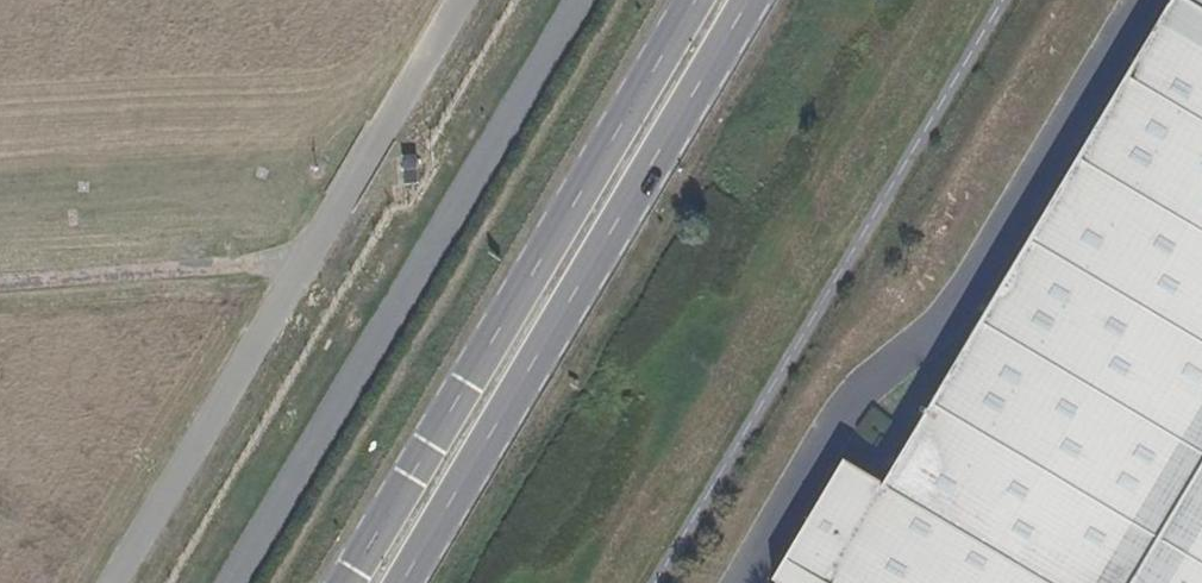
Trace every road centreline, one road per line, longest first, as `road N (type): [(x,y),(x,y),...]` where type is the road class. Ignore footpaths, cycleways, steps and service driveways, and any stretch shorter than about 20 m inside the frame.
road 1 (primary): [(696,0),(347,582)]
road 2 (primary): [(406,582),(750,0)]

